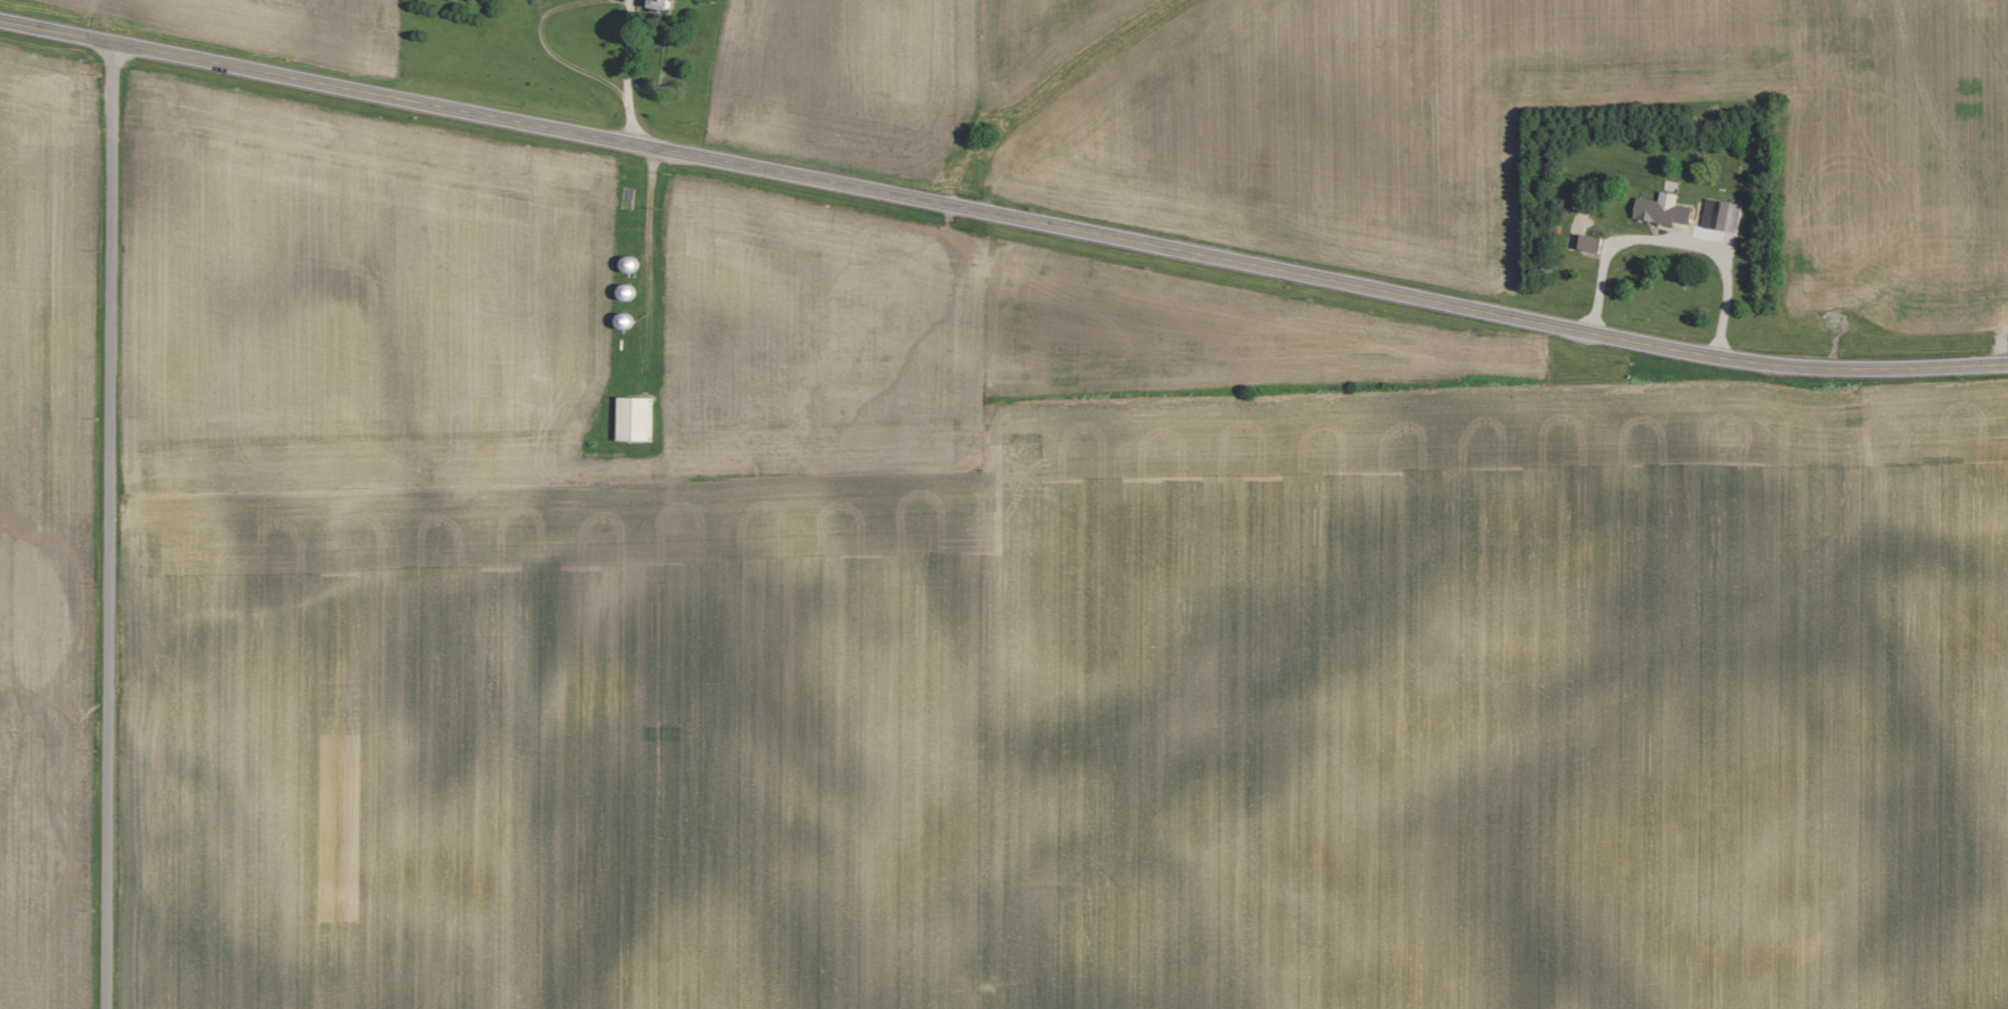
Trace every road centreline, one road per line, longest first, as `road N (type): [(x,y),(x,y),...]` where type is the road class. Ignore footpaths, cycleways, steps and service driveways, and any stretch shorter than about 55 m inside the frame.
road 1 (secondary): [(2007,364),(1796,368),(0,17)]
road 2 (residential): [(107,1008),(115,43)]

